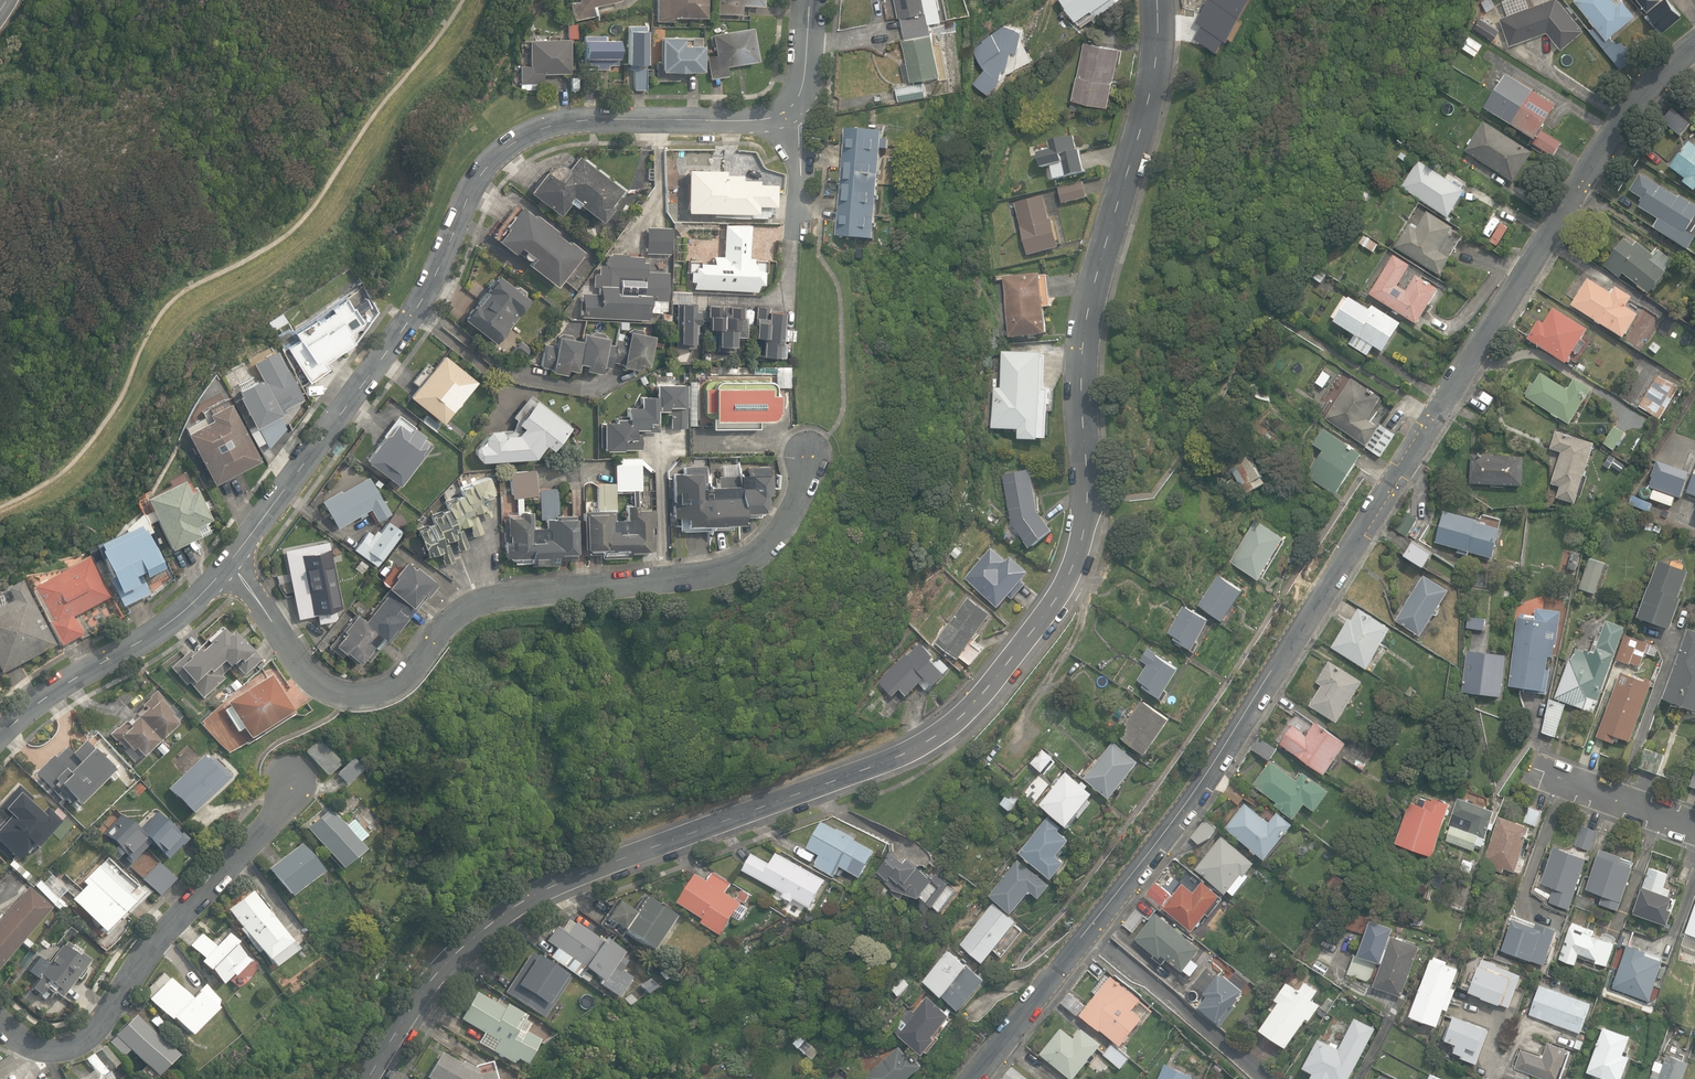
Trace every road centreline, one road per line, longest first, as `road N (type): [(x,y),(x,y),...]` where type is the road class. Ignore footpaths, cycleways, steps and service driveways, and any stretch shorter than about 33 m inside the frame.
road 1 (residential): [(368,1078),(436,974),(514,907),(598,867),(914,750),(964,715),(1042,620),(1065,588),(1083,537),(1085,334),(1146,114),(1157,0)]
road 2 (unclassified): [(1694,43),(1636,100),(1199,785),(972,1078)]
road 3 (residential): [(230,564),(420,304),(473,188),(499,155),(541,129),(578,121),(744,121),(784,113),(804,82),(810,0)]
road 4 (unclassified): [(230,564),(311,679),(364,696),(400,680),(456,616),(493,598),(693,576),(739,564),(782,527),(809,456)]
road 5 (unclassified): [(0,1023),(47,1050),(83,1041),(160,939),(280,809),(289,779)]
road 6 (residential): [(0,736),(59,687),(167,625),(230,564)]
road 7 (residential): [(1694,825),(1533,766)]

